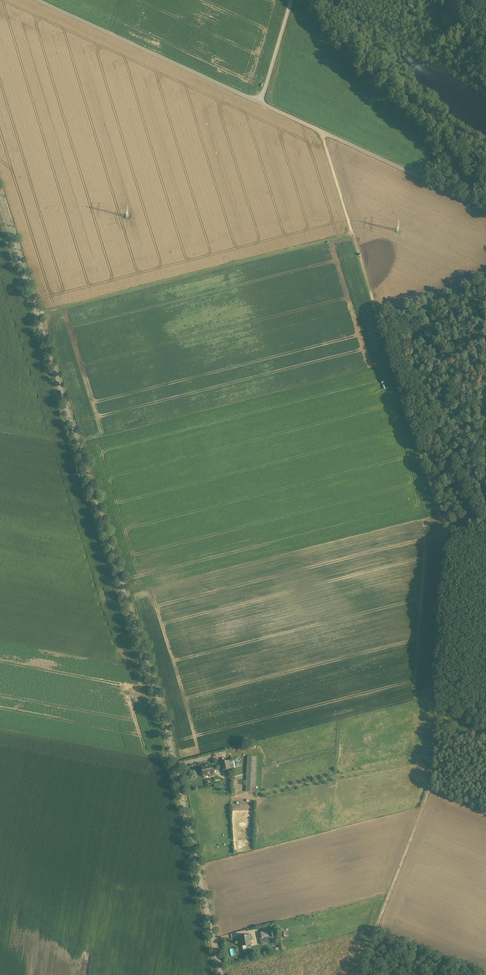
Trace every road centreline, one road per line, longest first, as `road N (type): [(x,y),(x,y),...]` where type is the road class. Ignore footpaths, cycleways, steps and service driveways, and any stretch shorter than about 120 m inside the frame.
road 1 (residential): [(0,198),(165,720),(221,974)]
road 2 (unclassified): [(485,208),(35,0)]
road 3 (track): [(447,540),(429,791),(358,974)]
road 4 (track): [(324,133),(447,540)]

